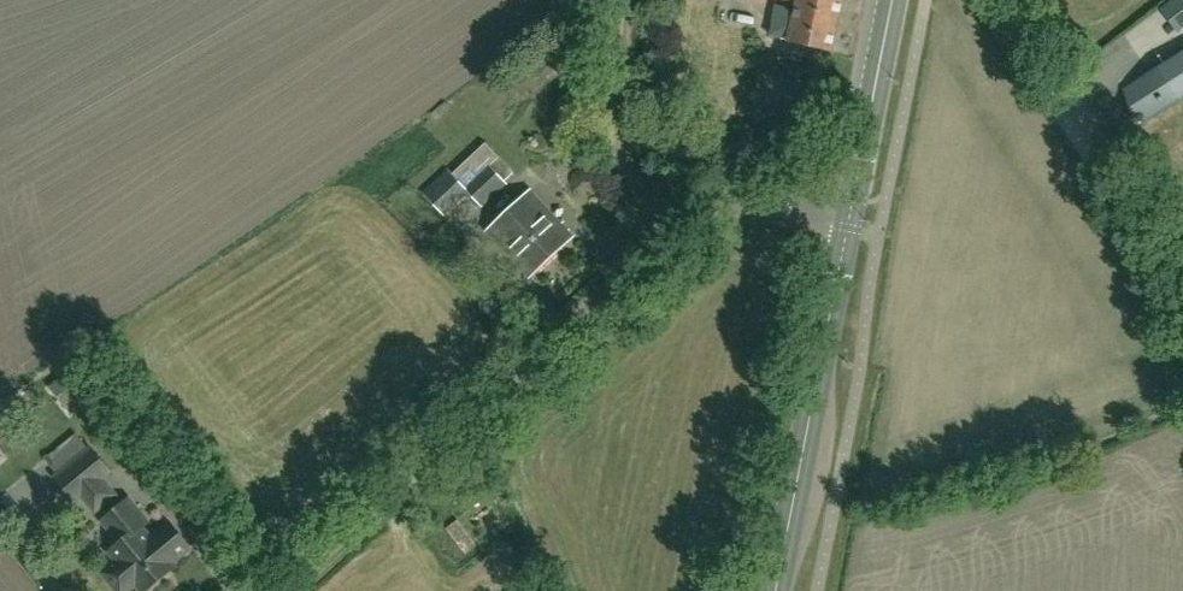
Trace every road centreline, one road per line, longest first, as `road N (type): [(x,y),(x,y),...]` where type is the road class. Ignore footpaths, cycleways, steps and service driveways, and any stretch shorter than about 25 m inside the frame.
road 1 (unclassified): [(275,590),(680,231)]
road 2 (secondary): [(777,590),(849,220)]
road 3 (track): [(1182,309),(977,0)]
road 4 (unclassified): [(680,231),(633,188),(616,145),(627,0)]
road 5 (secondary): [(849,220),(895,0)]
road 6 (residential): [(680,231),(704,212),(750,203),(849,220)]

